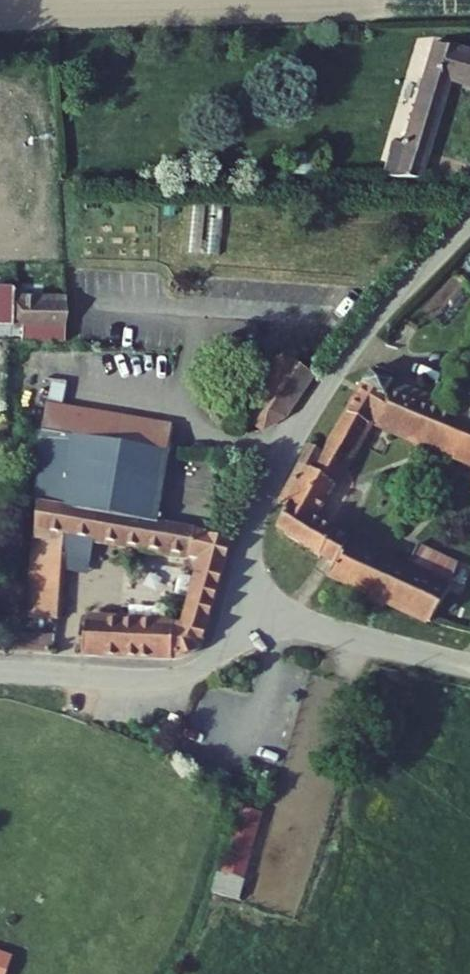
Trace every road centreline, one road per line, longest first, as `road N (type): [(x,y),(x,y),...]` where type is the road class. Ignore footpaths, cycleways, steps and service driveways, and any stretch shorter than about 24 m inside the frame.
road 1 (unclassified): [(236,613),(262,510),(304,426),(372,323),(469,222)]
road 2 (unclassified): [(0,676),(181,677),(220,655),(236,613)]
road 3 (unclassified): [(236,613),(469,667)]

